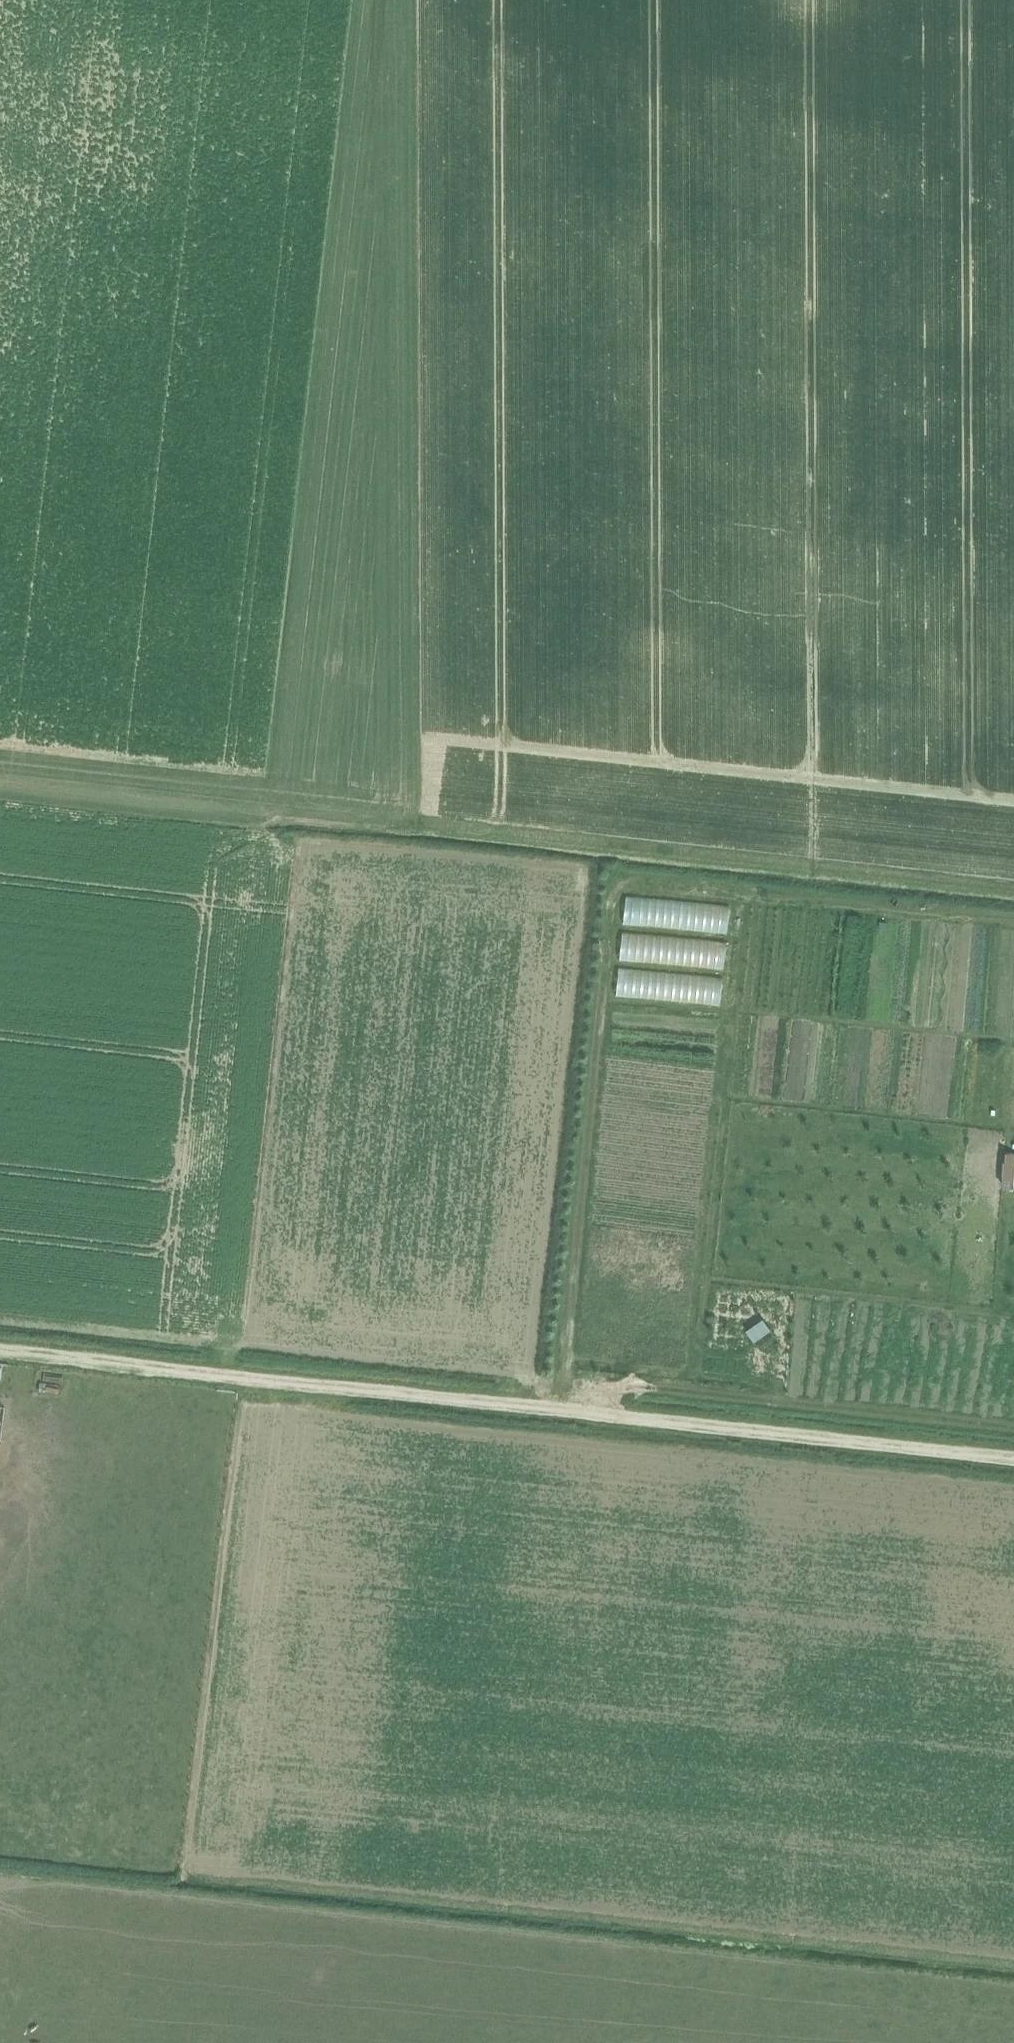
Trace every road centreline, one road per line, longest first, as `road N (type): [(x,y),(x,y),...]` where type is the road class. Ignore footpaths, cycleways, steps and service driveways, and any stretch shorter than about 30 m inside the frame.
road 1 (track): [(0,1349),(1013,1460)]

